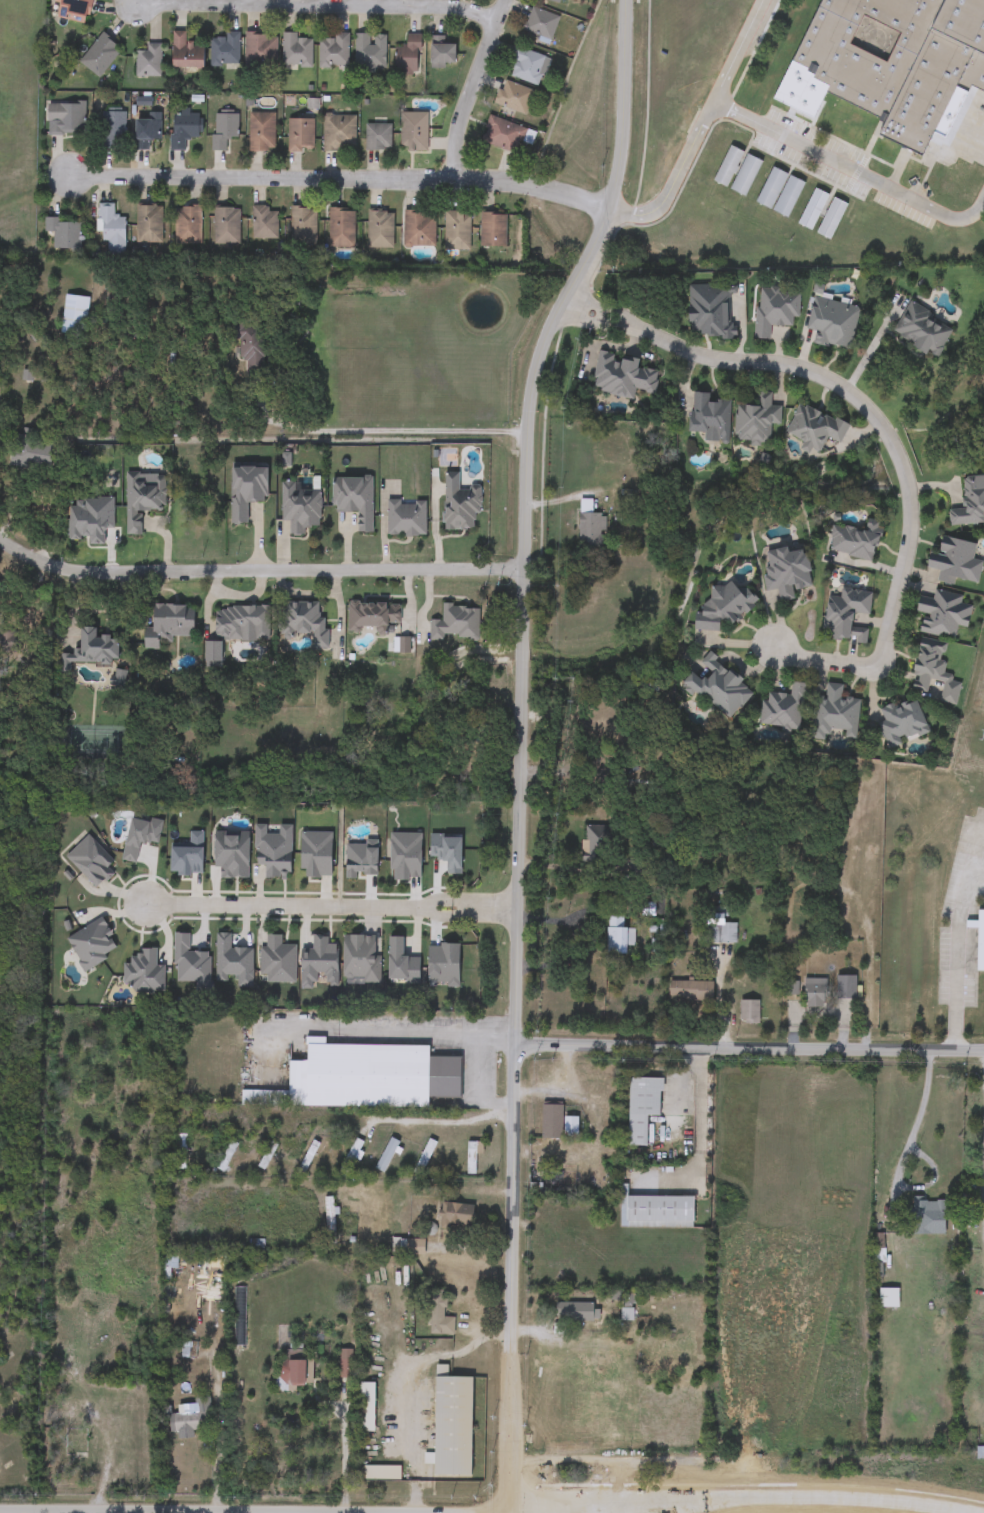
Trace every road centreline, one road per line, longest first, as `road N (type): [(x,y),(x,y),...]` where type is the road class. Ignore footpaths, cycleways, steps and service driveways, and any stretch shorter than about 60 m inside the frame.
road 1 (tertiary): [(627,0),(616,195),(533,388),(515,1042)]
road 2 (residential): [(564,304),(685,350),(807,371),(867,395),(886,424),(906,463),(913,507),(878,668),(771,649)]
road 3 (residential): [(609,216),(520,190),(460,185),(67,185)]
road 4 (residential): [(525,566),(85,571),(0,537)]
road 5 (tertiary): [(983,1512),(814,1498),(546,1499),(509,1512)]
road 6 (tertiary): [(515,1042),(506,1512)]
road 7 (residential): [(515,1042),(983,1051)]
road 8 (tertiary): [(0,1512),(420,1512)]
road 9 (residential): [(147,906),(517,908)]
road 10 (residential): [(501,22),(454,10),(143,4)]
road 11 (residential): [(460,185),(464,136),(509,0)]

